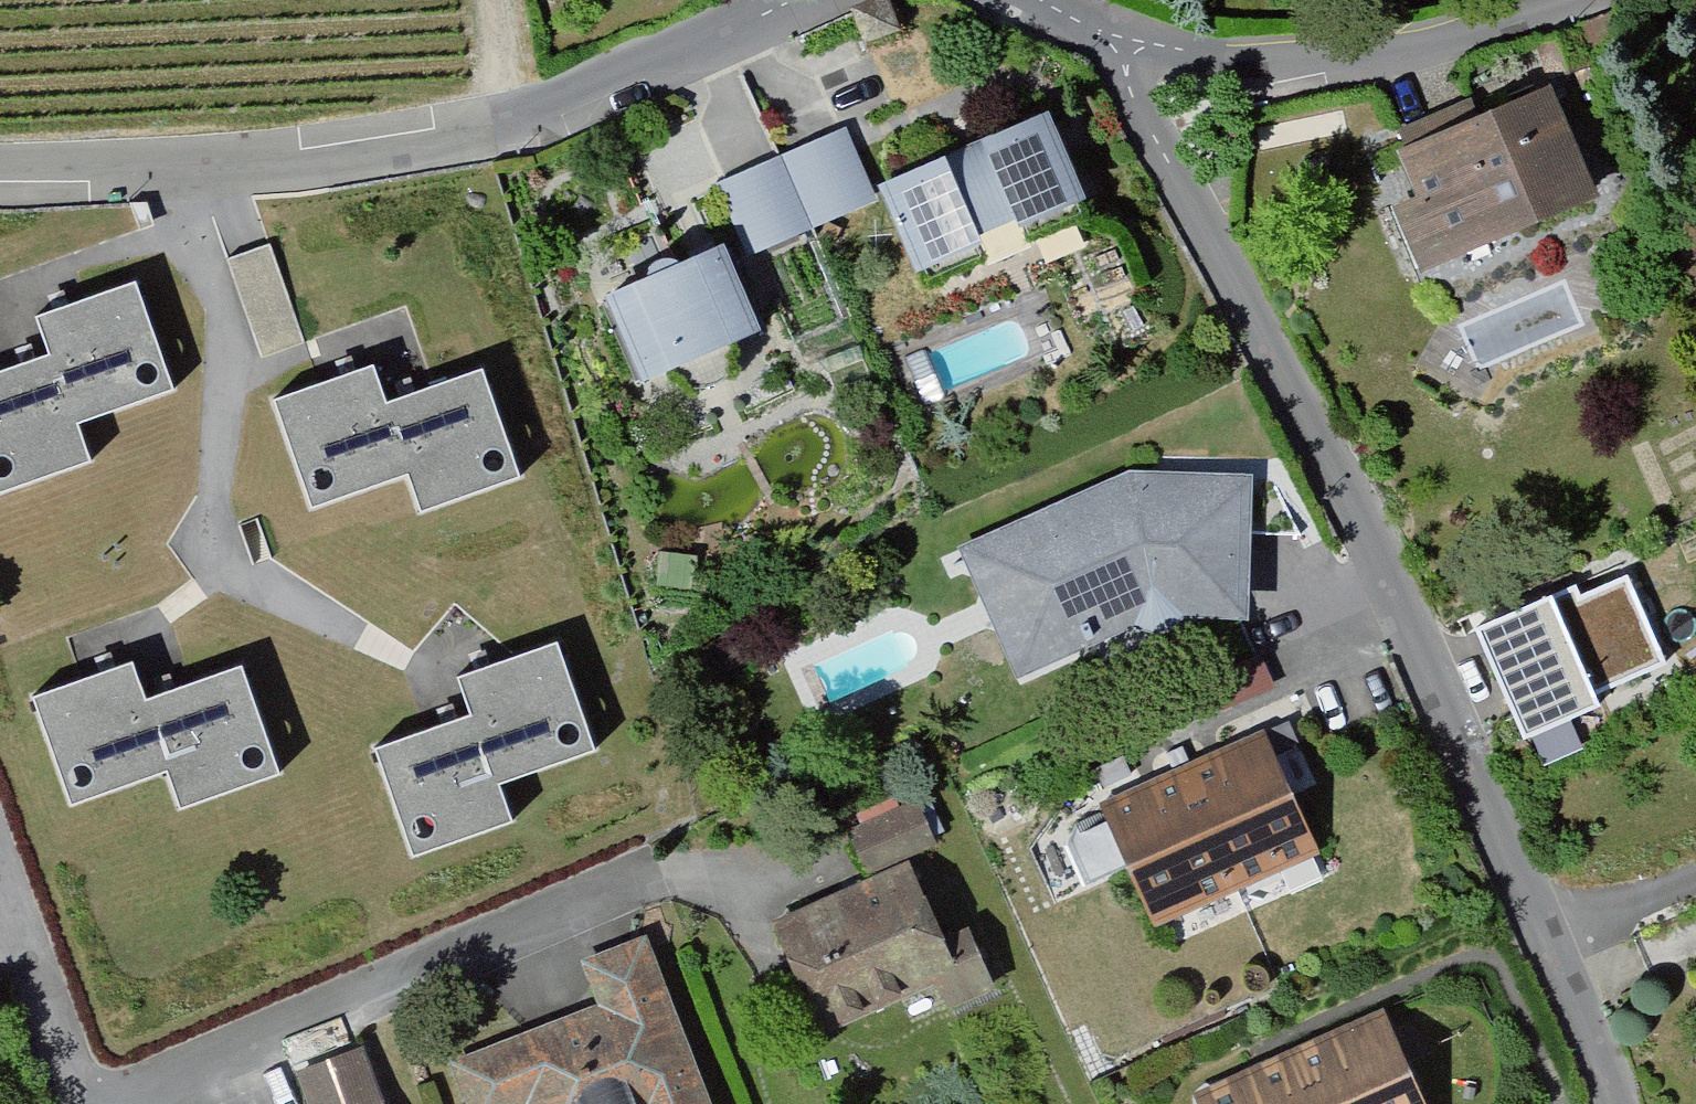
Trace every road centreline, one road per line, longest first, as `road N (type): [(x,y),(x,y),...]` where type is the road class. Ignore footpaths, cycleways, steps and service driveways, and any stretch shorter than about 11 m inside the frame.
road 1 (residential): [(1124,49),(1396,591),(1544,924),(1601,1103)]
road 2 (residential): [(0,174),(167,175),(453,135),(512,120),(817,0)]
road 3 (residential): [(117,1103),(621,893)]
road 4 (residential): [(1124,49),(1239,61),(1400,53),(1553,0)]
road 5 (residential): [(0,880),(83,1103)]
road 6 (track): [(491,0),(512,120)]
road 7 (residential): [(1013,0),(1124,49)]

